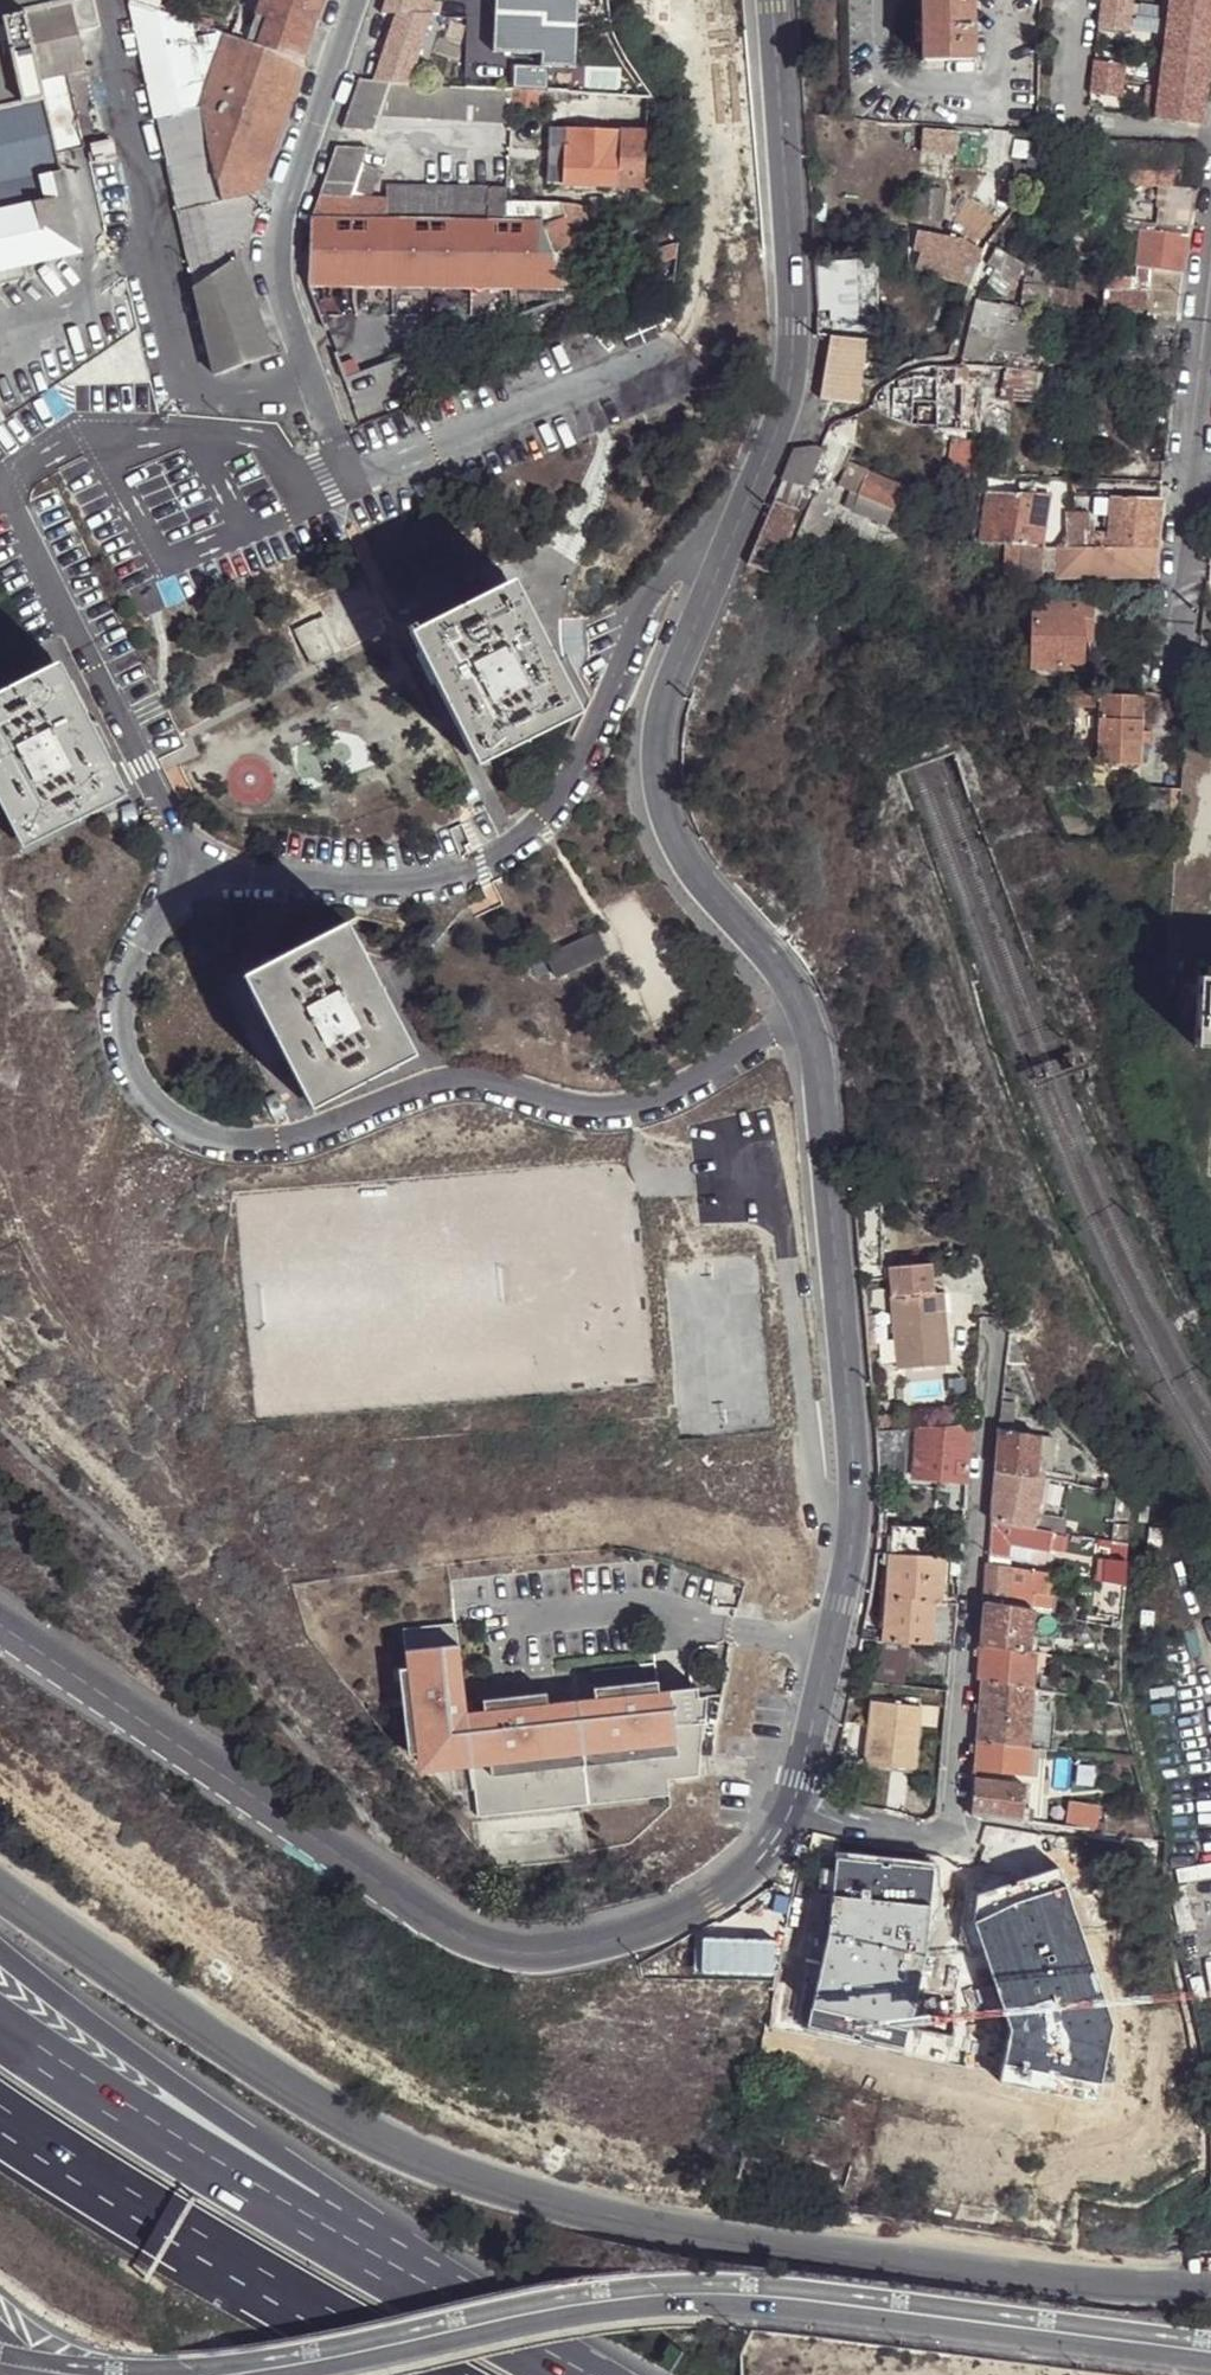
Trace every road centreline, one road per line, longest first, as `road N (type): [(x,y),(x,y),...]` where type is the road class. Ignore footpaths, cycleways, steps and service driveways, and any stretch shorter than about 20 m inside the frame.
road 1 (primary): [(1210,2289),(1064,2281),(681,2233),(462,2177),(332,2115),(0,1887)]
road 2 (primary): [(198,2374),(577,2299),(661,2292),(814,2300),(1210,2352)]
road 3 (residential): [(196,879),(167,902),(140,951),(122,1023),(131,1069),(147,1094),(211,1136),(276,1141),(308,1133),(414,1087),(459,1078),(584,1108),(656,1100),(805,1016)]
road 4 (unclassified): [(0,1625),(392,1891),(501,1950),(570,1952),(688,1913),(748,1873),(793,1807)]
road 5 (unclassified): [(793,1807),(831,1648),(857,1481),(817,1063),(805,1016)]
road 6 (residential): [(745,504),(704,536),(668,582),(564,791),(509,847),(443,875),(366,886),(196,879)]
road 7 (residential): [(793,1807),(926,1835),(945,1834),(954,1819),(995,1329)]
road 8 (unclassified): [(805,1016),(756,944),(682,860),(657,774),(666,700),(745,504)]
road 9 (motorway): [(443,2301),(303,2174),(0,1950)]
road 10 (residential): [(106,0),(180,369),(189,385),(215,396),(316,392)]
road 11 (motorway): [(443,2301),(213,2169),(0,2031)]
road 12 (unclassified): [(745,504),(773,446),(797,358),(768,0)]
road 13 (motorway): [(0,2112),(260,2278),(432,2374)]
road 14 (residential): [(0,486),(196,879)]
road 15 (residential): [(1210,249),(1161,683)]
road 16 (residential): [(316,392),(274,246),(355,0)]
road 17 (residential): [(351,485),(307,505),(268,446),(197,435),(91,434),(0,484)]
road 18 (unclassified): [(351,485),(671,354)]
road 19 (motorway): [(569,2374),(443,2301)]

